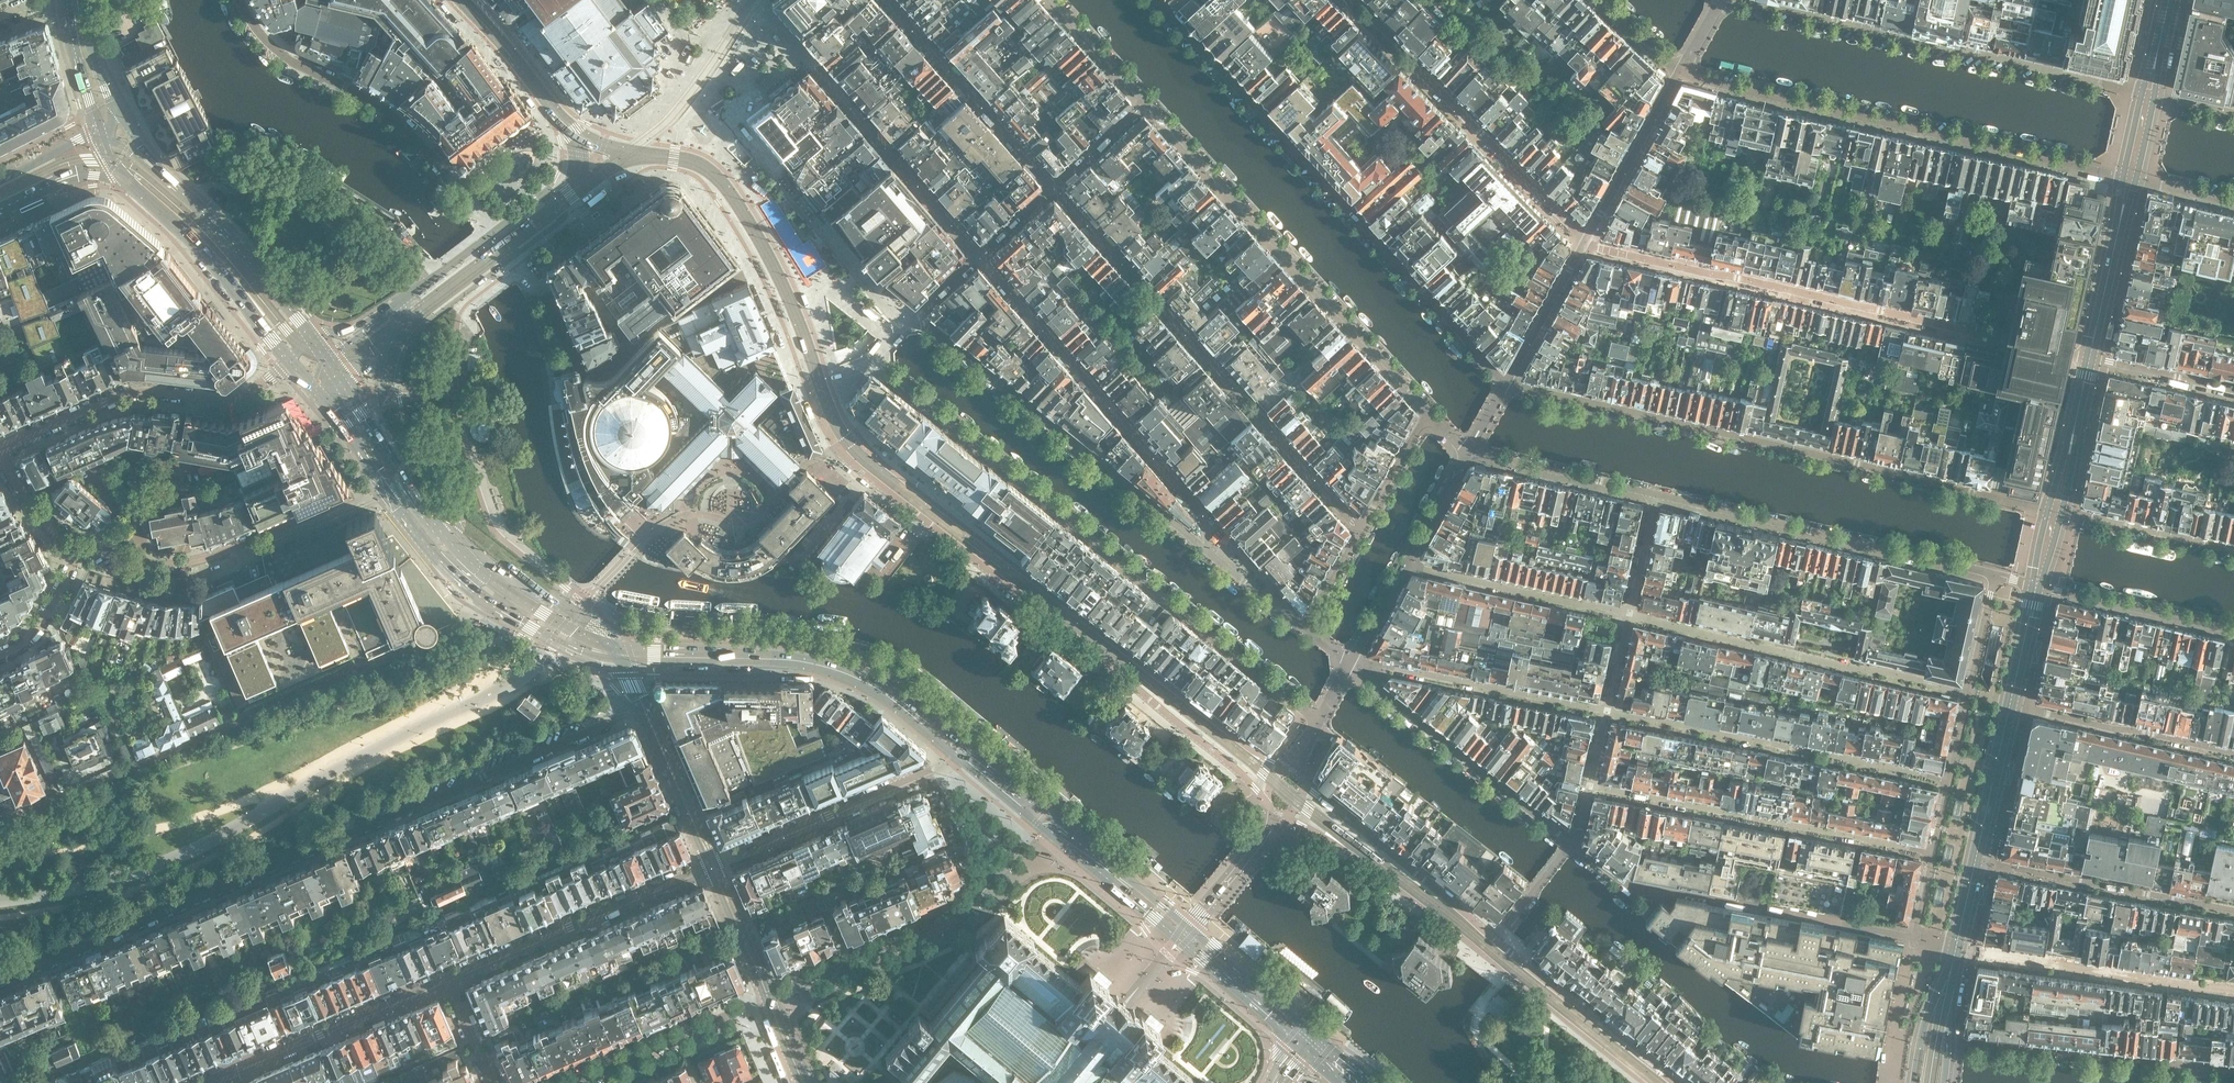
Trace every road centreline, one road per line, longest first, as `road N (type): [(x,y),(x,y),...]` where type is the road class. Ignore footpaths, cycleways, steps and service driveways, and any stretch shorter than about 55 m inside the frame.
road 1 (residential): [(0,983),(640,713)]
road 2 (unclassified): [(807,388),(833,440),(863,471),(1269,803)]
road 3 (residential): [(1317,720),(872,362)]
road 4 (residential): [(1048,0),(1431,414)]
road 5 (residential): [(2056,510),(1510,381)]
road 6 (residential): [(1510,381),(1488,367),(1155,0)]
road 7 (residential): [(2091,359),(1585,240)]
road 8 (residential): [(1678,74),(2131,177)]
road 9 (residential): [(872,362),(910,319),(917,323),(1206,552)]
road 10 (residential): [(2150,91),(1754,0)]
road 11 (residential): [(1913,936),(1635,890),(1572,842)]
road 12 (primary): [(963,746),(885,687),(824,662),(629,650)]
road 13 (primary): [(631,661),(825,671),(890,701),(955,755)]
road 14 (residential): [(239,0),(279,52),(395,117),(495,231)]
road 15 (residential): [(1934,852),(1590,787)]
road 16 (residential): [(1950,780),(1607,711)]
road 17 (residential): [(1629,615),(1970,693)]
road 18 (residential): [(1655,498),(1995,574)]
road 19 (residential): [(1351,0),(1585,240)]
road 20 (residential): [(1037,822),(955,915),(767,996)]
road 21 (residential): [(386,490),(198,560),(141,564),(81,547)]
road 22 (residential): [(1,453),(117,398),(147,391),(221,400),(264,383),(289,362)]
road 23 (residential): [(1947,1042),(2233,1069)]
road 24 (primary): [(386,490),(473,591),(545,636),(607,661)]
road 25 (residential): [(1572,842),(1350,664)]
road 26 (residential): [(708,868),(447,980)]
road 27 (residential): [(2233,991),(1955,950)]
road 28 (primary): [(629,650),(570,627),(485,576),(415,501)]
road 29 (residential): [(1975,861),(2233,911)]
road 30 (residential): [(955,755),(932,773),(717,864)]
road 31 (residential): [(447,980),(205,1082)]
road 32 (residential): [(1607,711),(1350,664)]
road 33 (unclassified): [(1495,940),(1302,780)]
road 34 (residential): [(1431,414),(1302,626)]
road 35 (primary): [(123,179),(185,237),(289,362)]
road 36 (residential): [(2233,756),(2010,705)]
road 37 (unclassified): [(1674,1082),(1495,940)]
road 38 (residential): [(1410,563),(1629,615)]
road 39 (residential): [(717,864),(631,661)]
road 40 (residential): [(575,1082),(767,996)]
road 41 (primary): [(305,330),(238,247),(165,178)]
road 42 (residential): [(2037,585),(2233,635)]
road 43 (residential): [(1470,450),(1655,498)]
road 44 (residential): [(1585,240),(1678,74)]
road 45 (primary): [(1037,822),(1179,939)]
road 46 (primary): [(1188,926),(1046,810)]
road 47 (residential): [(2233,551),(2056,510)]
road 48 (residential): [(640,713),(708,868)]
road 49 (primary): [(415,501),(327,363)]
road 50 (primary): [(1310,1031),(1188,926)]
road 51 (primary): [(1179,939),(1301,1043)]
road 52 (residential): [(1975,861),(2010,705)]
road 53 (residential): [(495,231),(372,323)]
road 54 (residential): [(519,253),(562,219),(545,191),(495,231)]
road 55 (unclassified): [(1269,803),(1261,834),(1188,926)]
road 56 (residential): [(1135,435),(1208,518),(1214,530),(1206,552)]
road 57 (residential): [(2233,391),(2091,359)]
road 58 (residential): [(2122,217),(2091,359)]
road 59 (residential): [(767,996),(717,864)]
road 60 (residential): [(708,868),(767,996)]
road 61 (residential): [(81,547),(41,623),(0,655)]
road 62 (primary): [(68,0),(97,132)]
road 63 (residential): [(1410,563),(1470,450)]
road 64 (residential): [(81,547),(28,503),(1,453)]
road 65 (residential): [(1495,940),(1572,842)]
road 66 (residential): [(519,253),(575,364)]
road 67 (residential): [(2010,705),(2037,585)]
road 68 (residential): [(1970,693),(1995,574)]
road 69 (residential): [(1206,552),(1302,626)]

